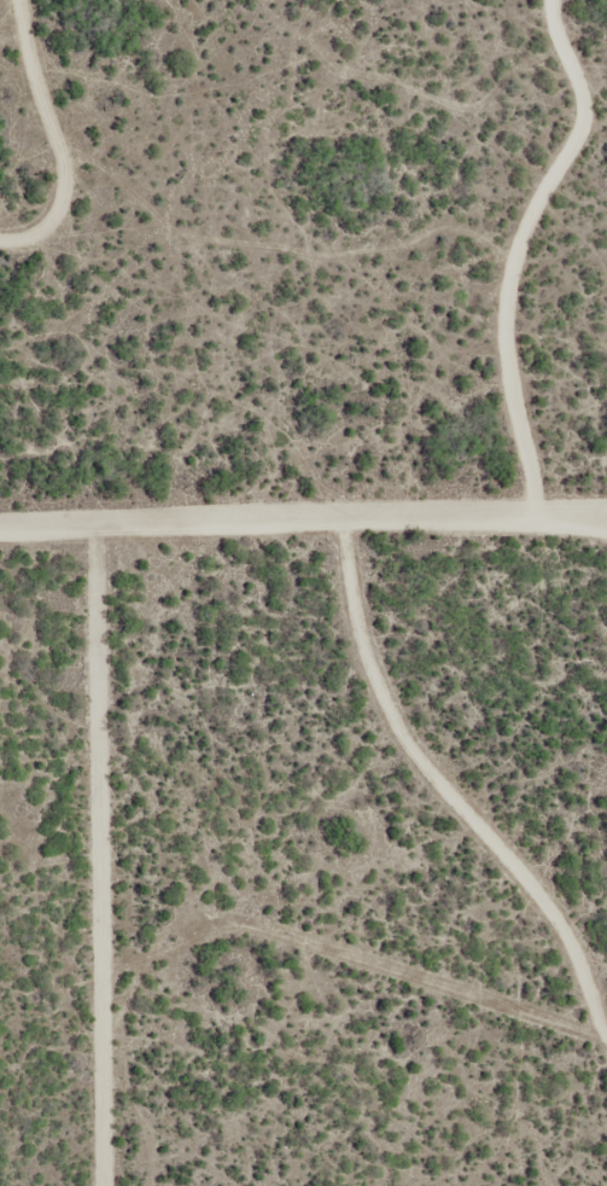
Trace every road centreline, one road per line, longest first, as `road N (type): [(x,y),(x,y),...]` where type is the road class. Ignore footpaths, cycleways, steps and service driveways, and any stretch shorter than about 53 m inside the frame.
road 1 (residential): [(582,777),(461,723),(287,746),(132,800),(0,801)]

